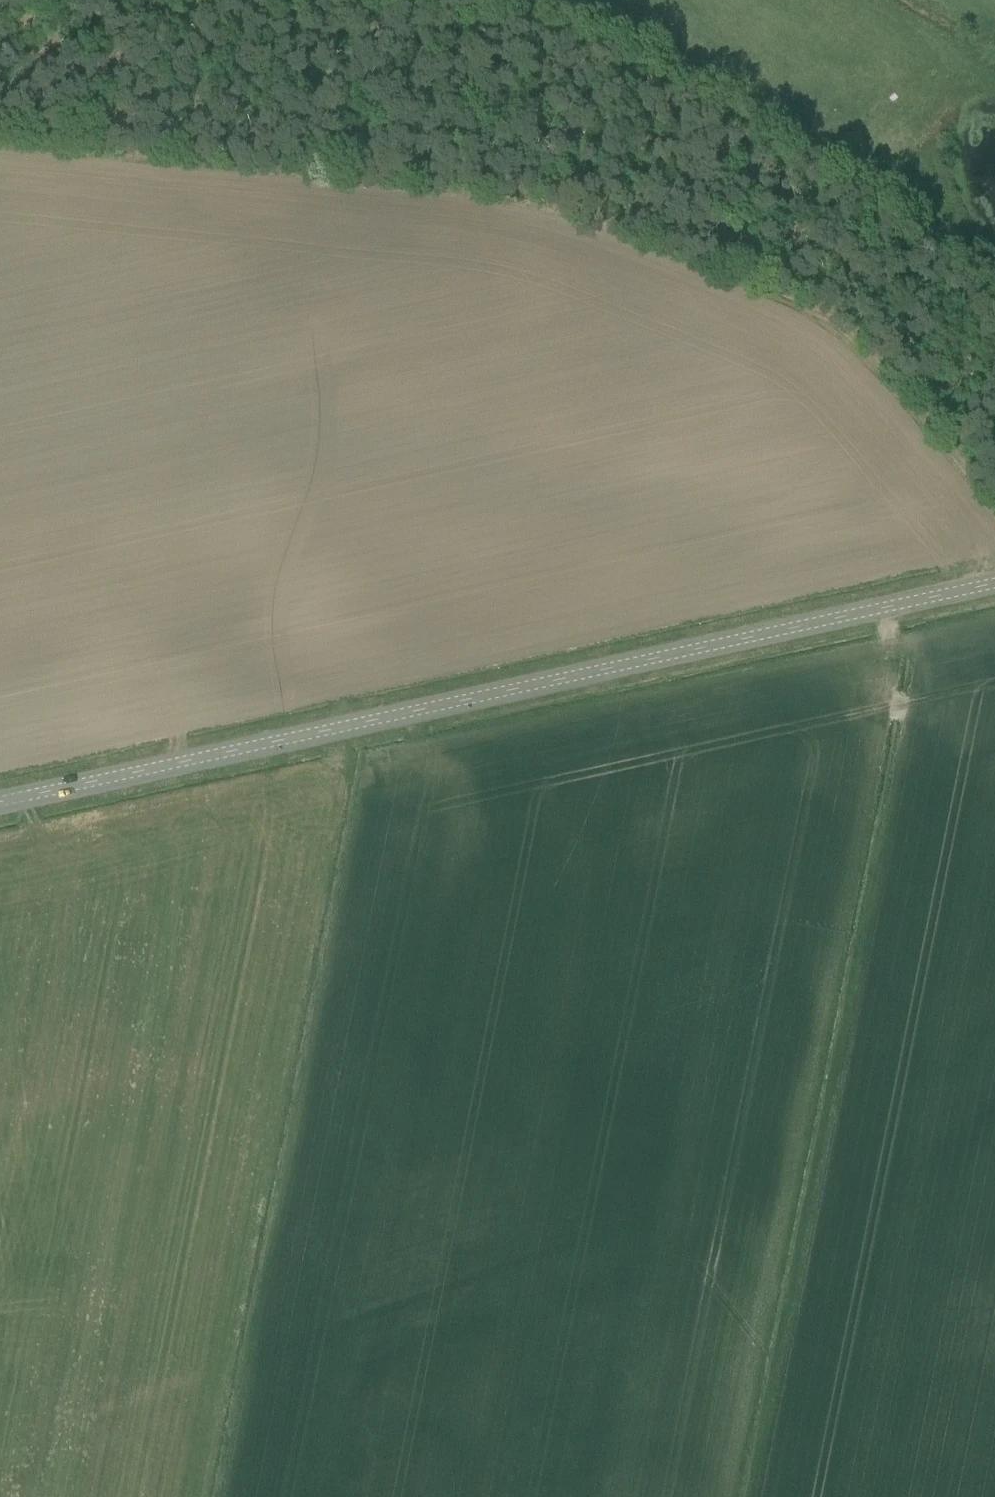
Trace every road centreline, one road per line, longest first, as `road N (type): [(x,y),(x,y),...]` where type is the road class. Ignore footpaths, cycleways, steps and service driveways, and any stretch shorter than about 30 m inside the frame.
road 1 (tertiary): [(0,803),(994,584)]

